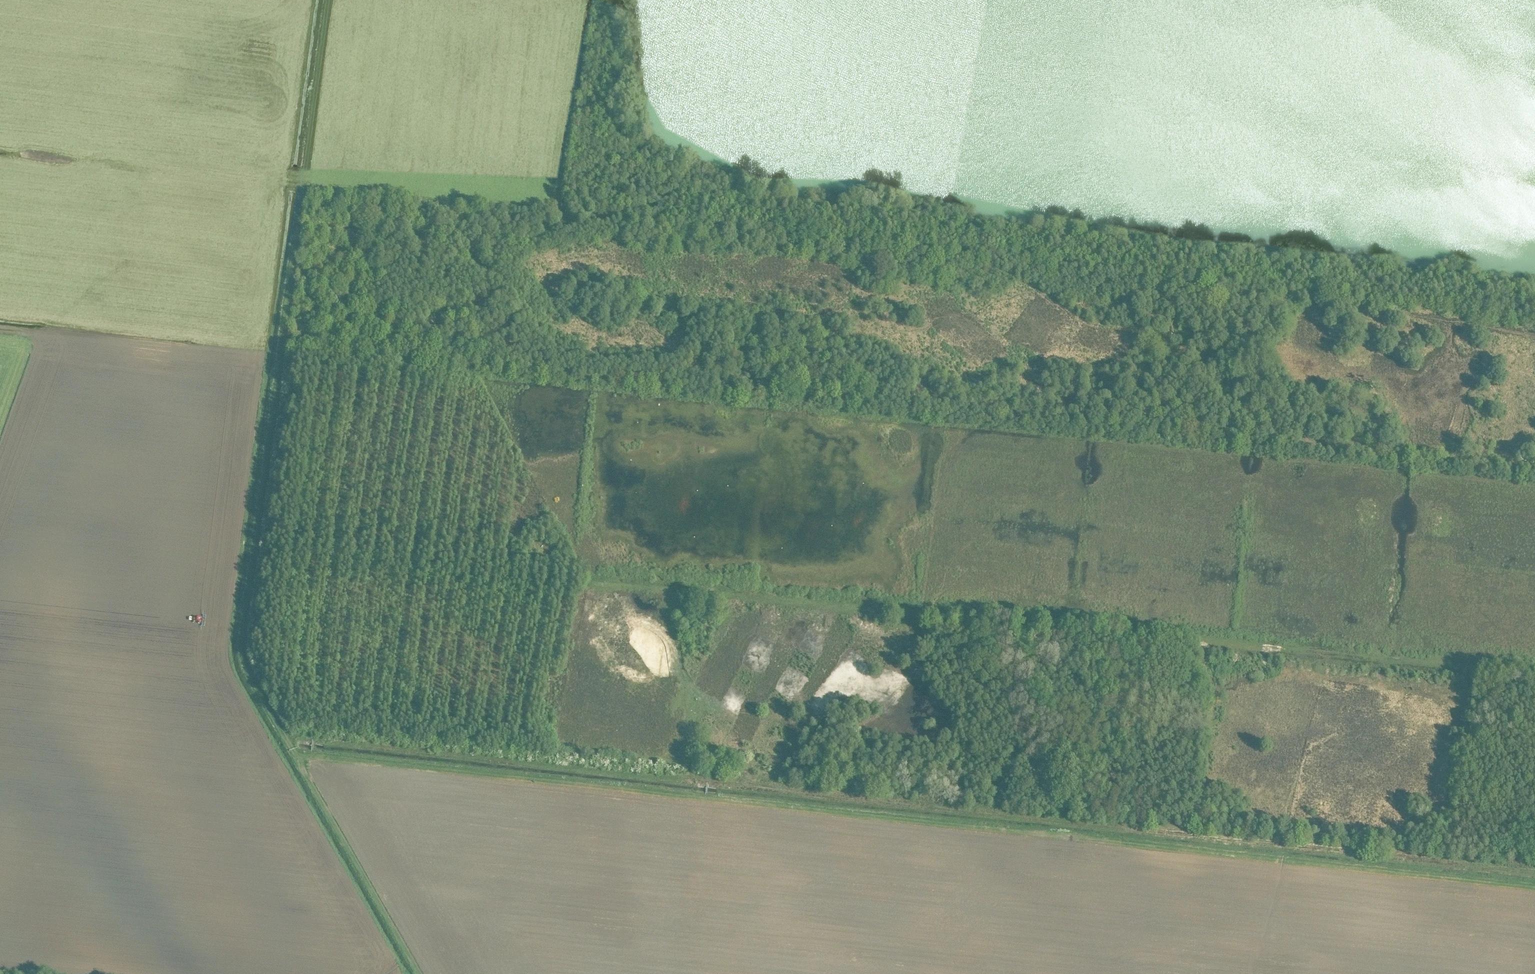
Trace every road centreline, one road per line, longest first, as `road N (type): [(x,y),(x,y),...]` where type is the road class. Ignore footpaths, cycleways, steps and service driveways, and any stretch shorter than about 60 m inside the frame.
road 1 (track): [(1534,876),(707,792),(283,736)]
road 2 (track): [(283,736),(244,654),(327,0)]
road 3 (track): [(283,736),(417,973)]

